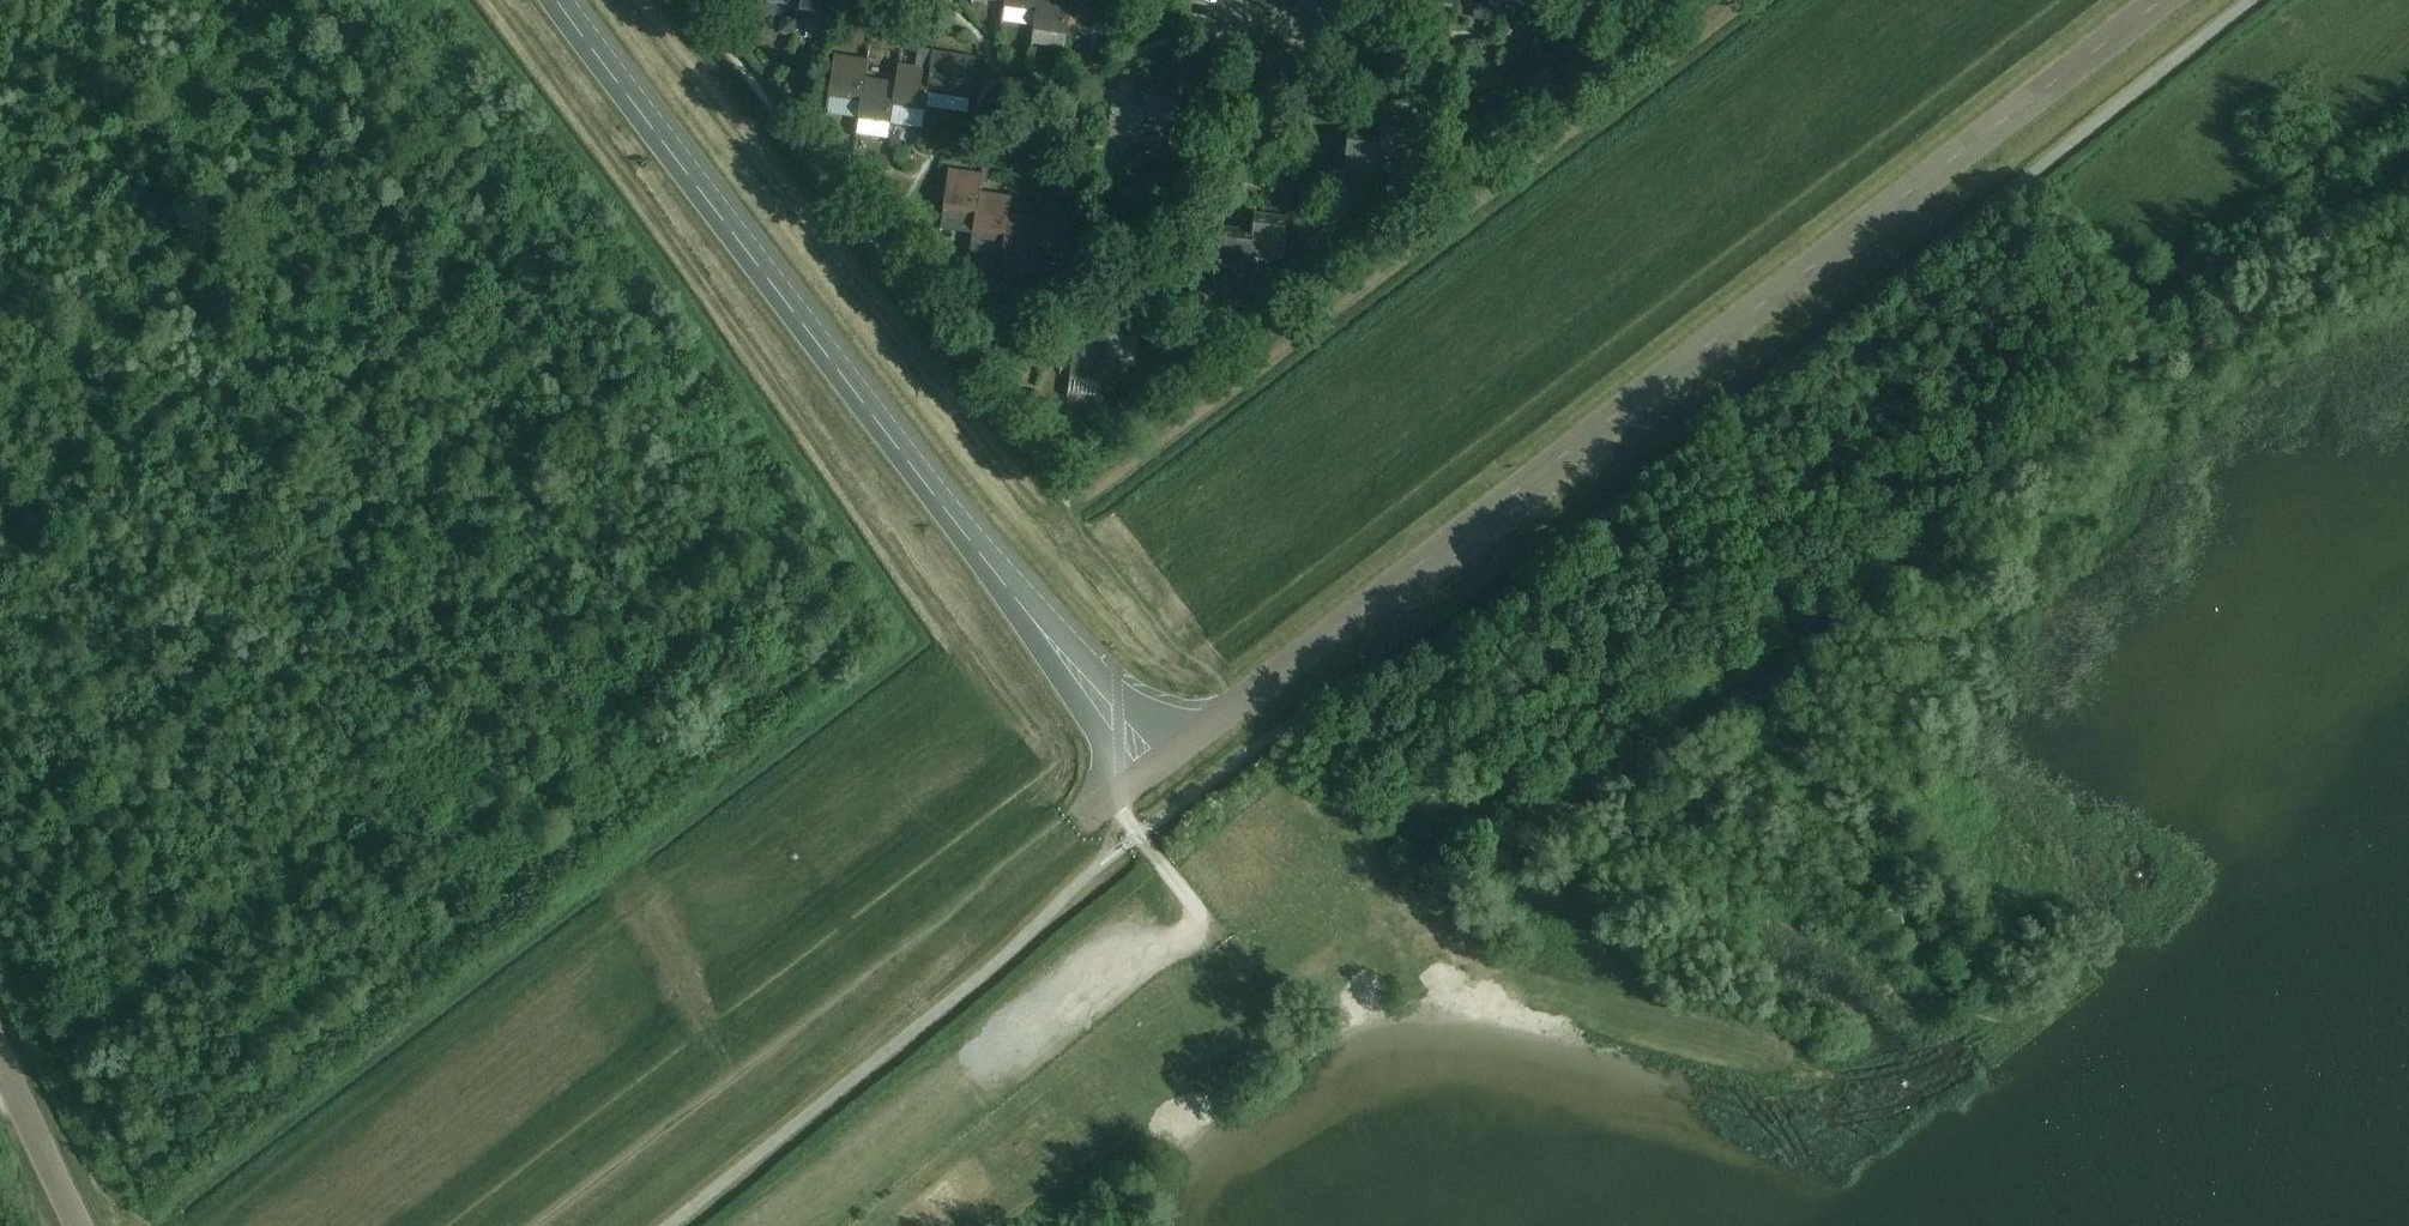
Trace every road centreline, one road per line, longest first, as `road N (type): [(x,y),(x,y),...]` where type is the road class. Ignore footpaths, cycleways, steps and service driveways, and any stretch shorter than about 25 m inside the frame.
road 1 (tertiary): [(1152,768),(2165,0)]
road 2 (tertiary): [(1152,768),(560,0)]
road 3 (unclassified): [(78,1225),(0,1066)]

